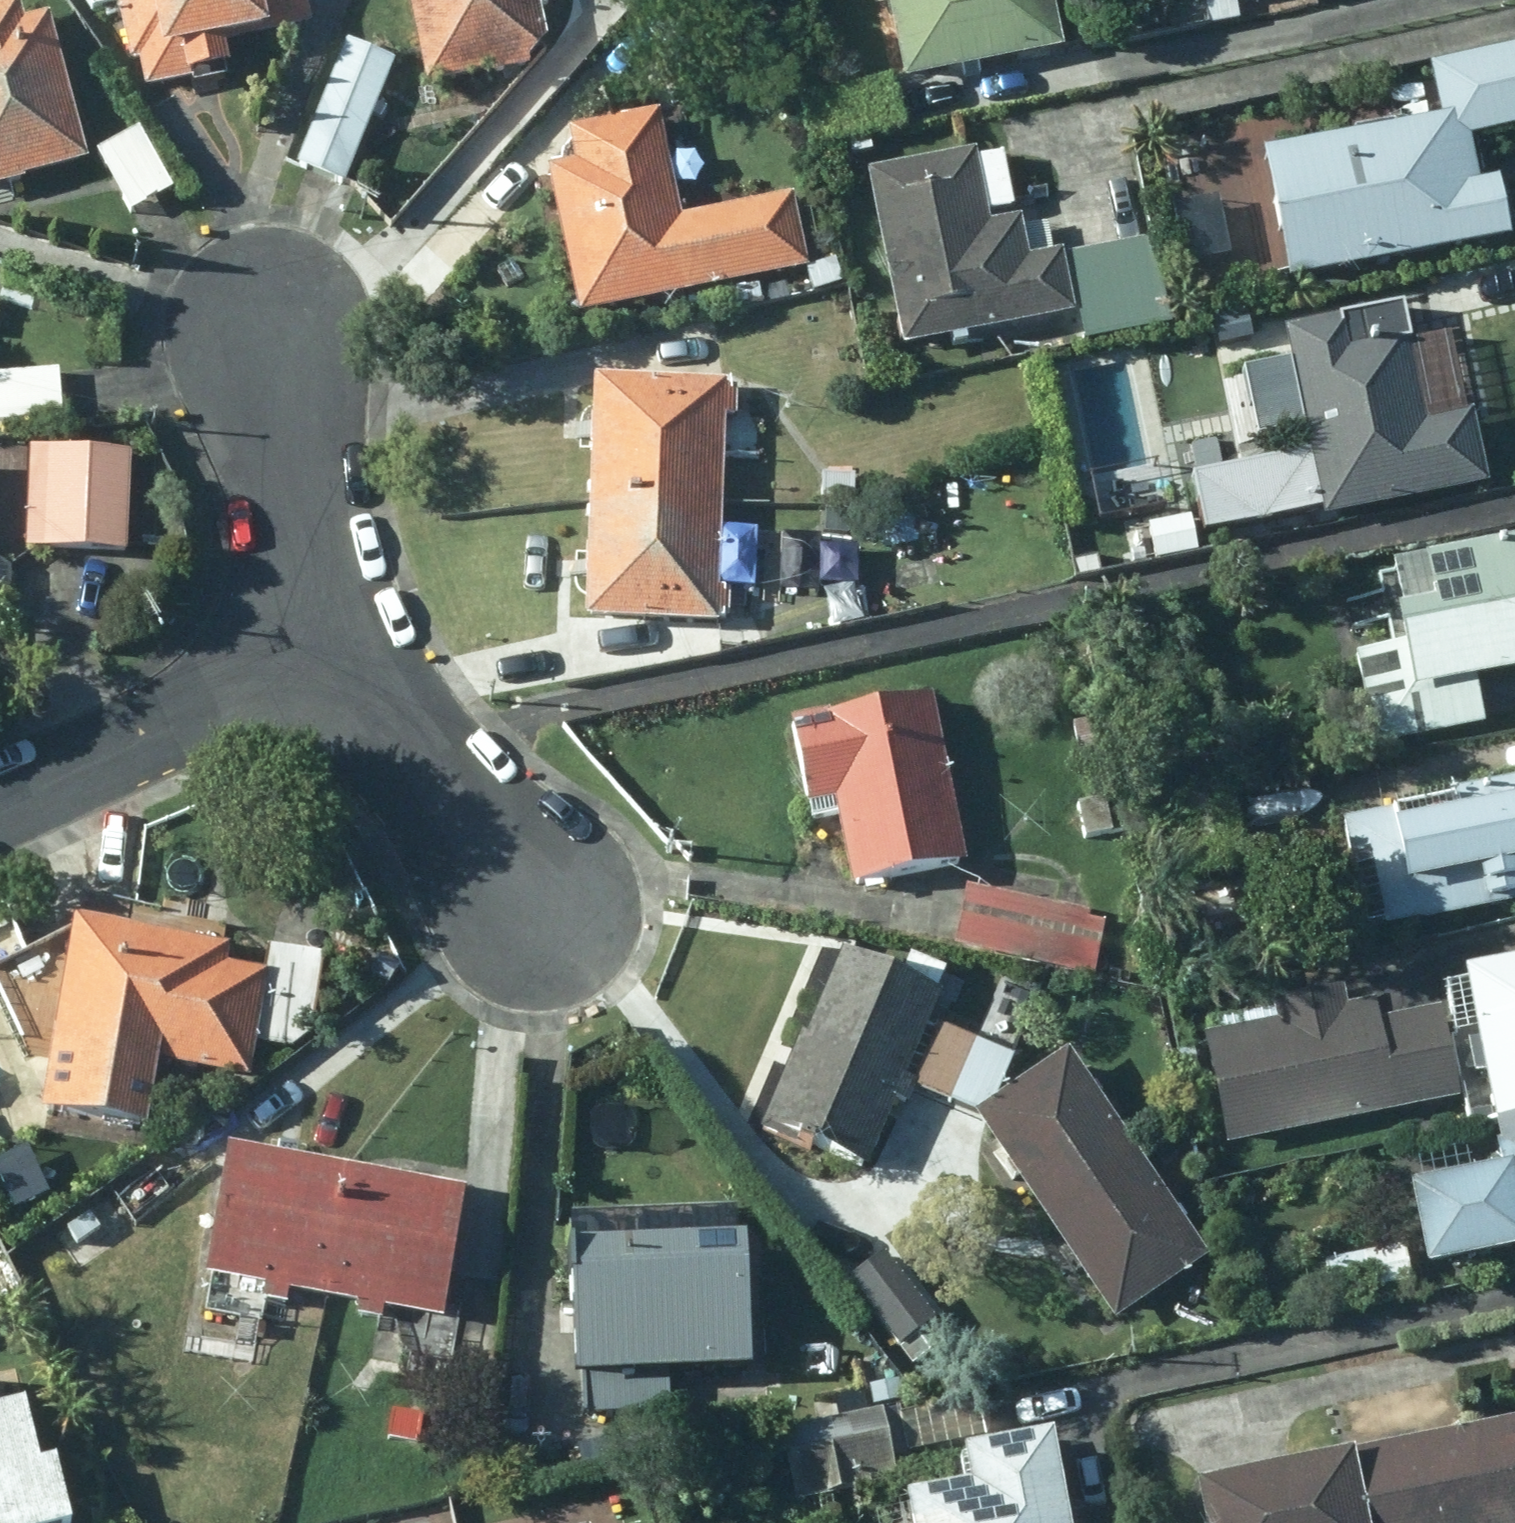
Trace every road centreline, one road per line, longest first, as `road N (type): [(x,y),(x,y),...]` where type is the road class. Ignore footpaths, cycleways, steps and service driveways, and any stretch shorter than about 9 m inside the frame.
road 1 (residential): [(0,805),(333,647)]
road 2 (residential): [(333,647),(276,417),(269,316)]
road 3 (residential): [(333,647),(537,915)]

